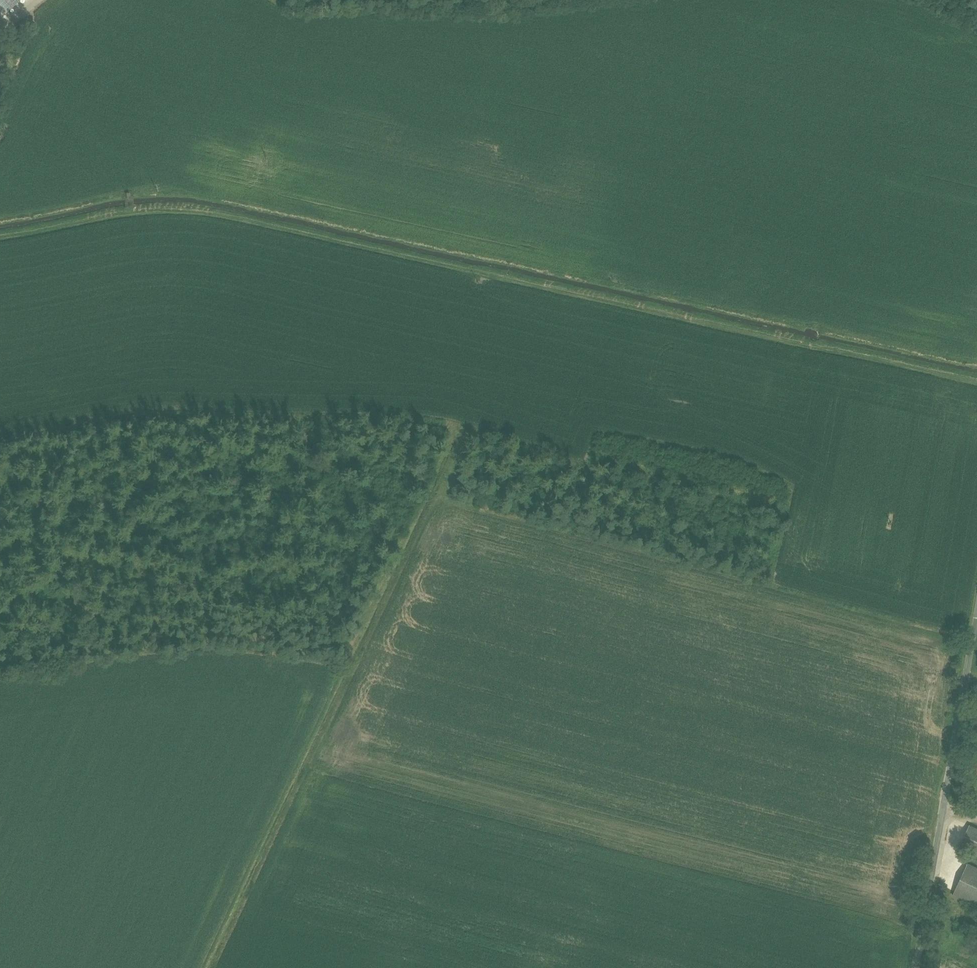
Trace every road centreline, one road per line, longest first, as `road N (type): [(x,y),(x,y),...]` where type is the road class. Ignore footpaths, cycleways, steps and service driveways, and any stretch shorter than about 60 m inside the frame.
road 1 (unclassified): [(914,967),(976,614)]

